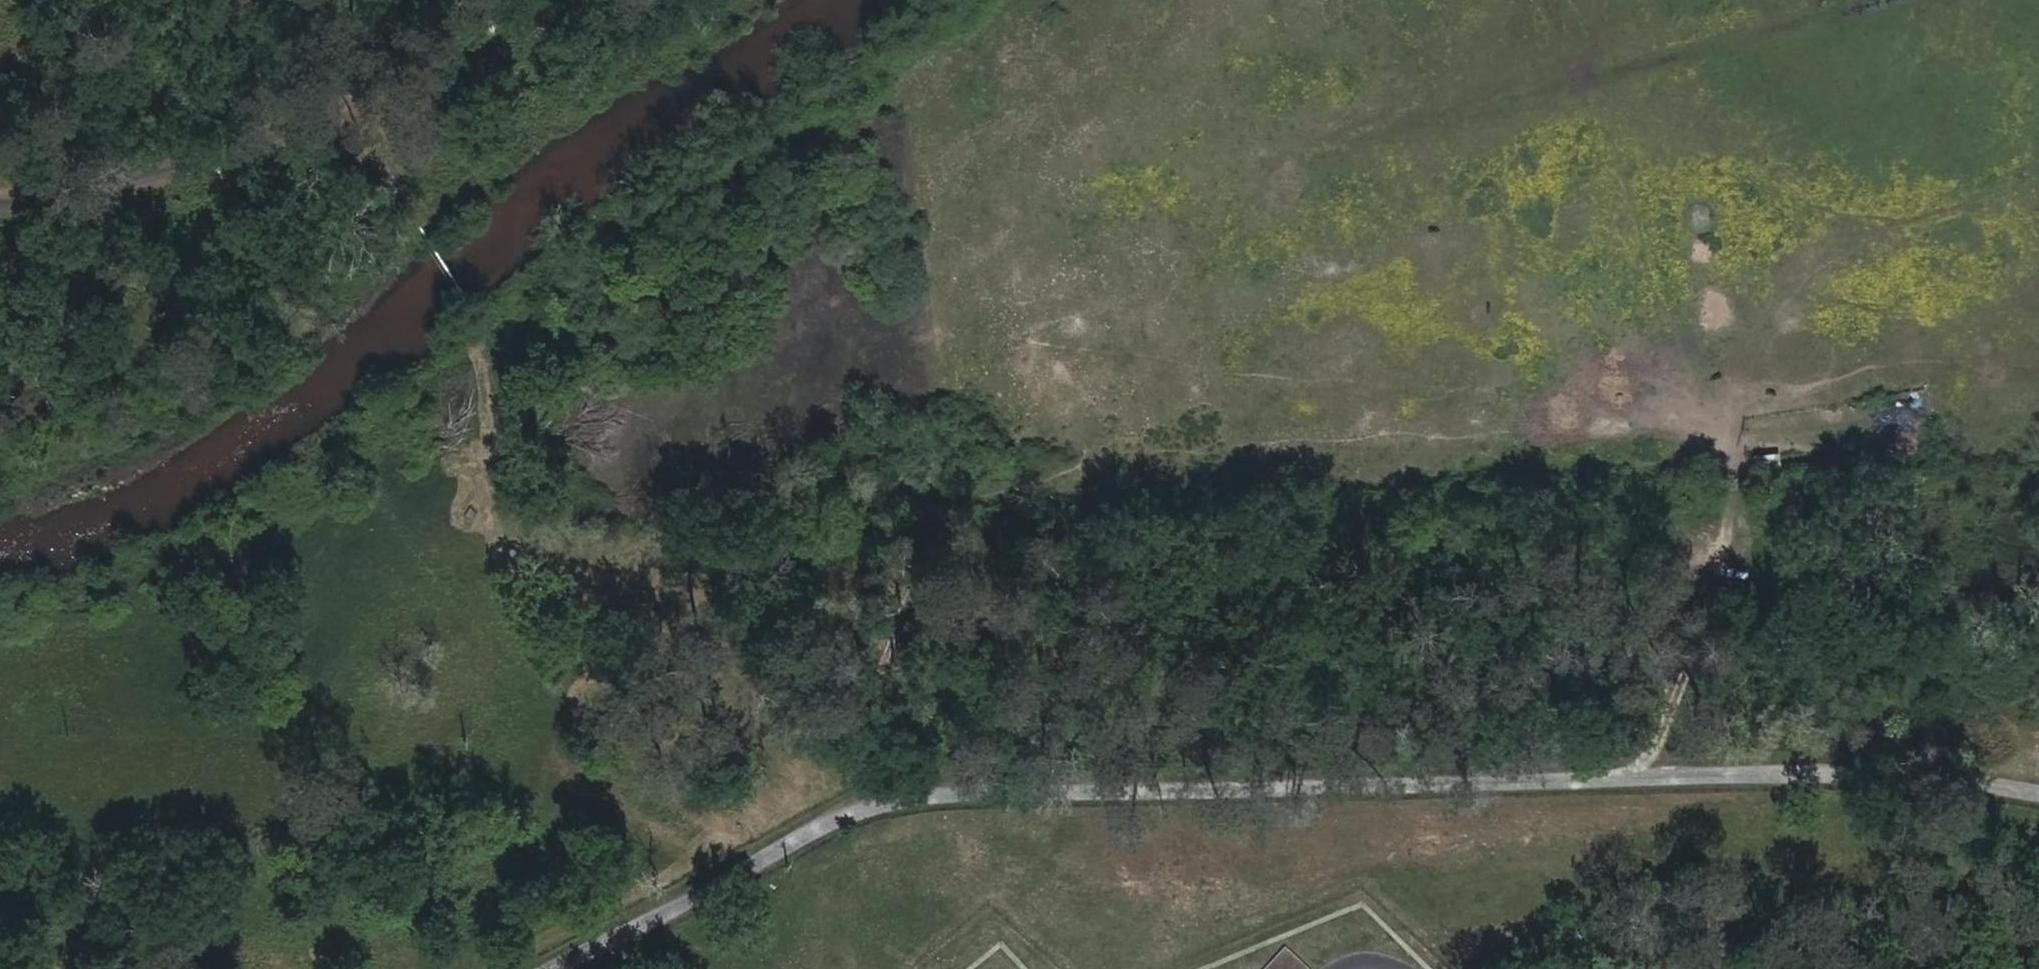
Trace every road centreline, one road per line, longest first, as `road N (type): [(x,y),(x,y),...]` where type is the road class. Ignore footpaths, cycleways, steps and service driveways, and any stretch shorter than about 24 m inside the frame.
road 1 (track): [(0,196),(56,195),(262,137),(513,0)]
road 2 (track): [(1614,781),(1715,579),(1722,517)]

